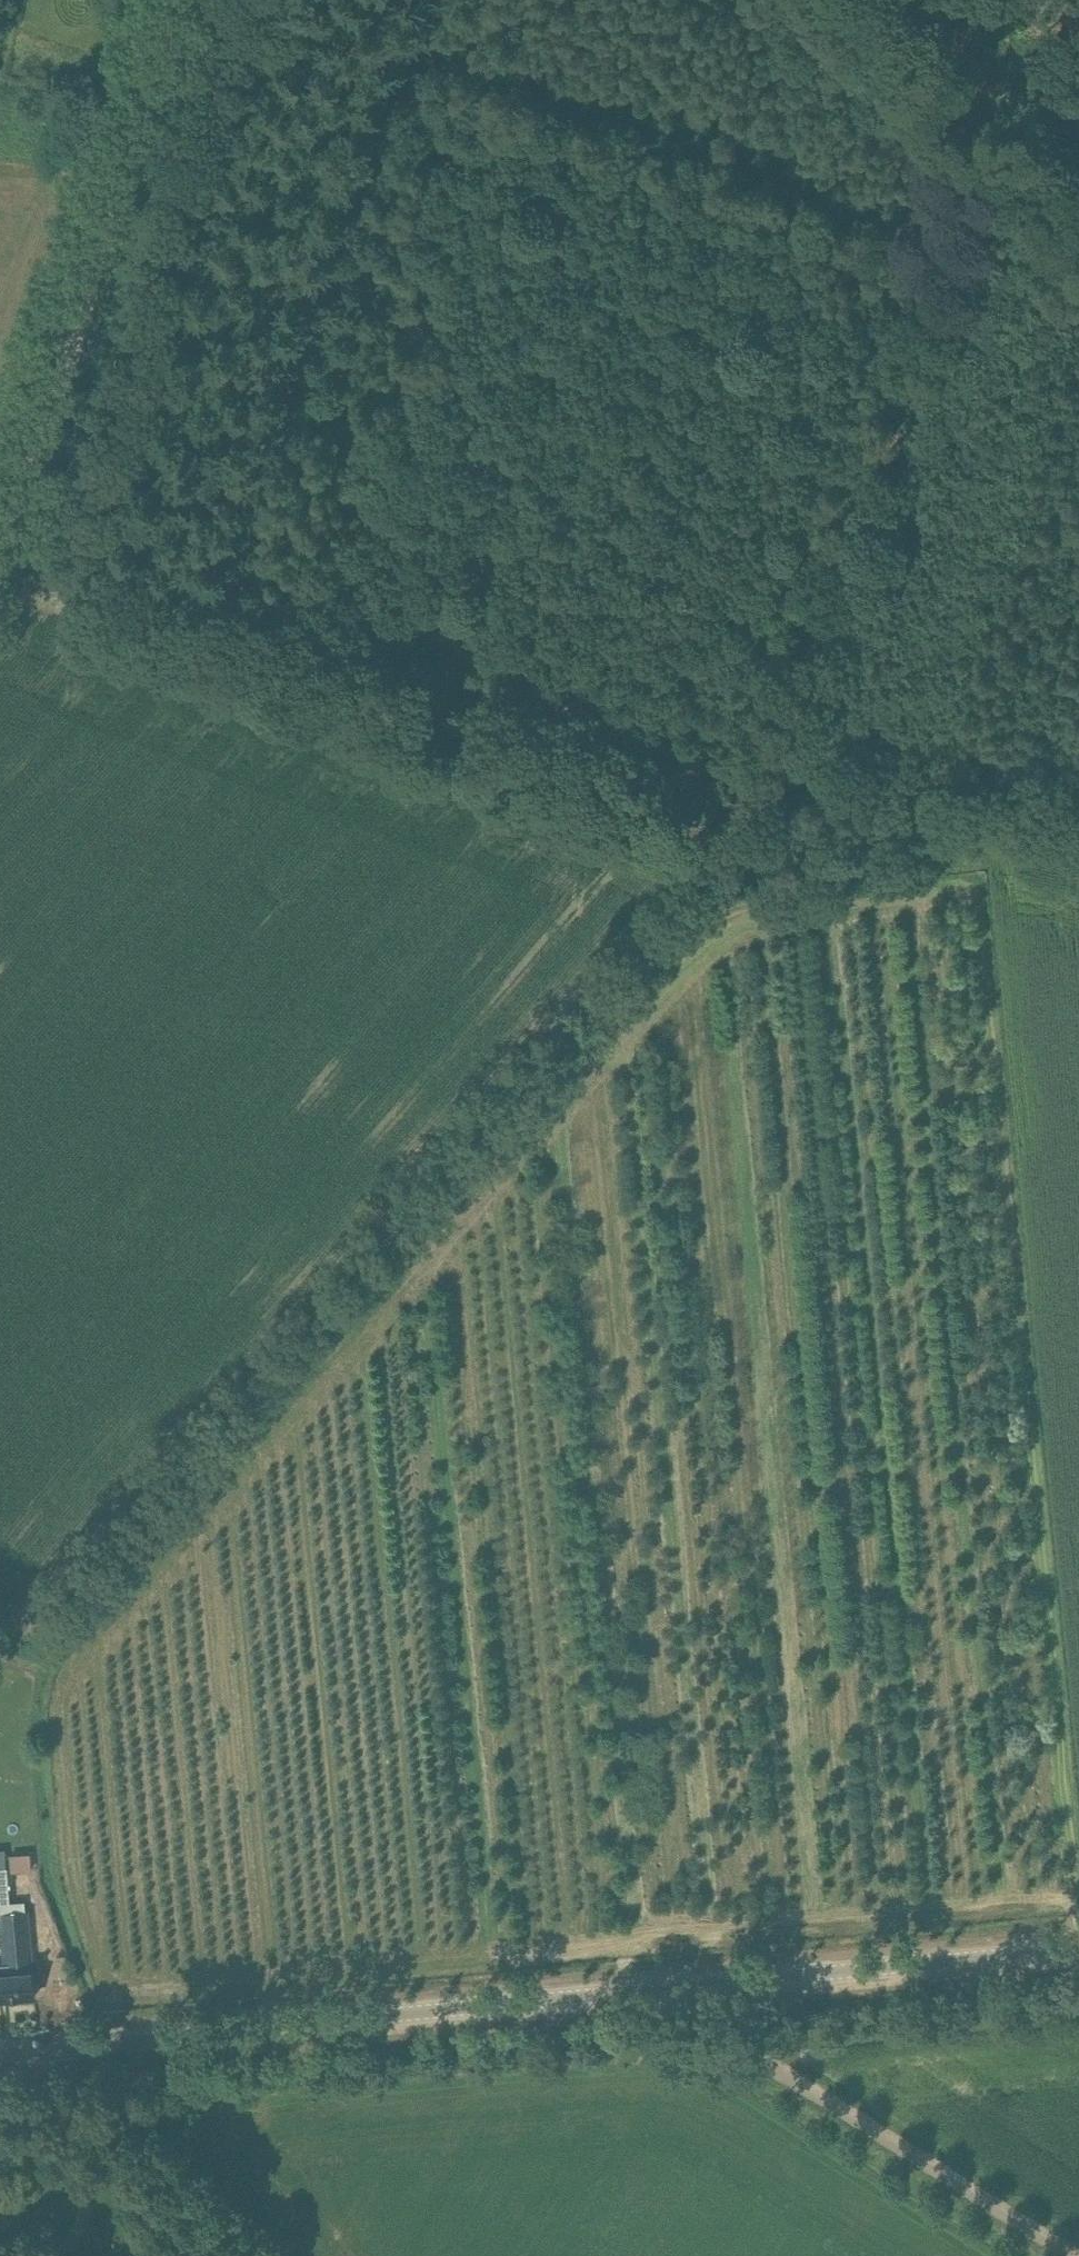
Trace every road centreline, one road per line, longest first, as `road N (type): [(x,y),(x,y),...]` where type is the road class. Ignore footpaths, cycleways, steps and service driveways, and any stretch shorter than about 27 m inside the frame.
road 1 (unclassified): [(0,2056),(1078,1943)]
road 2 (track): [(655,1992),(1058,2255)]
road 3 (track): [(116,201),(0,515)]
road 4 (unclassified): [(1078,213),(850,0)]
road 5 (unclassified): [(116,201),(177,0)]

